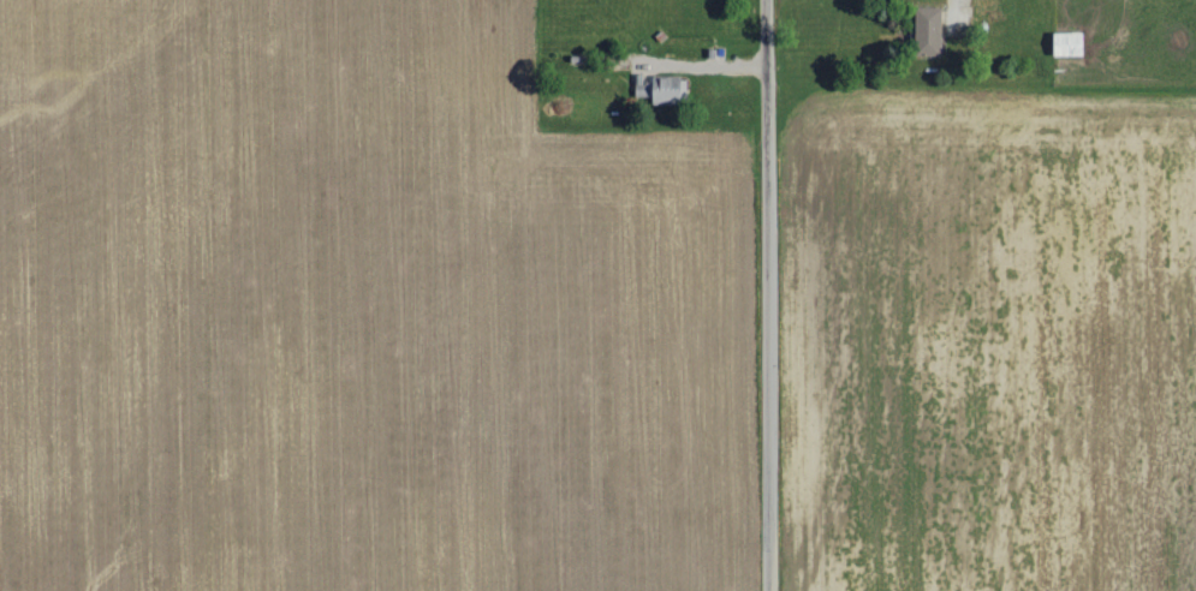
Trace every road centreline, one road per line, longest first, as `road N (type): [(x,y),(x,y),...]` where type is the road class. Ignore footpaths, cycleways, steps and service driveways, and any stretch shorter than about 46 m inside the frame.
road 1 (residential): [(768,590),(765,0)]

